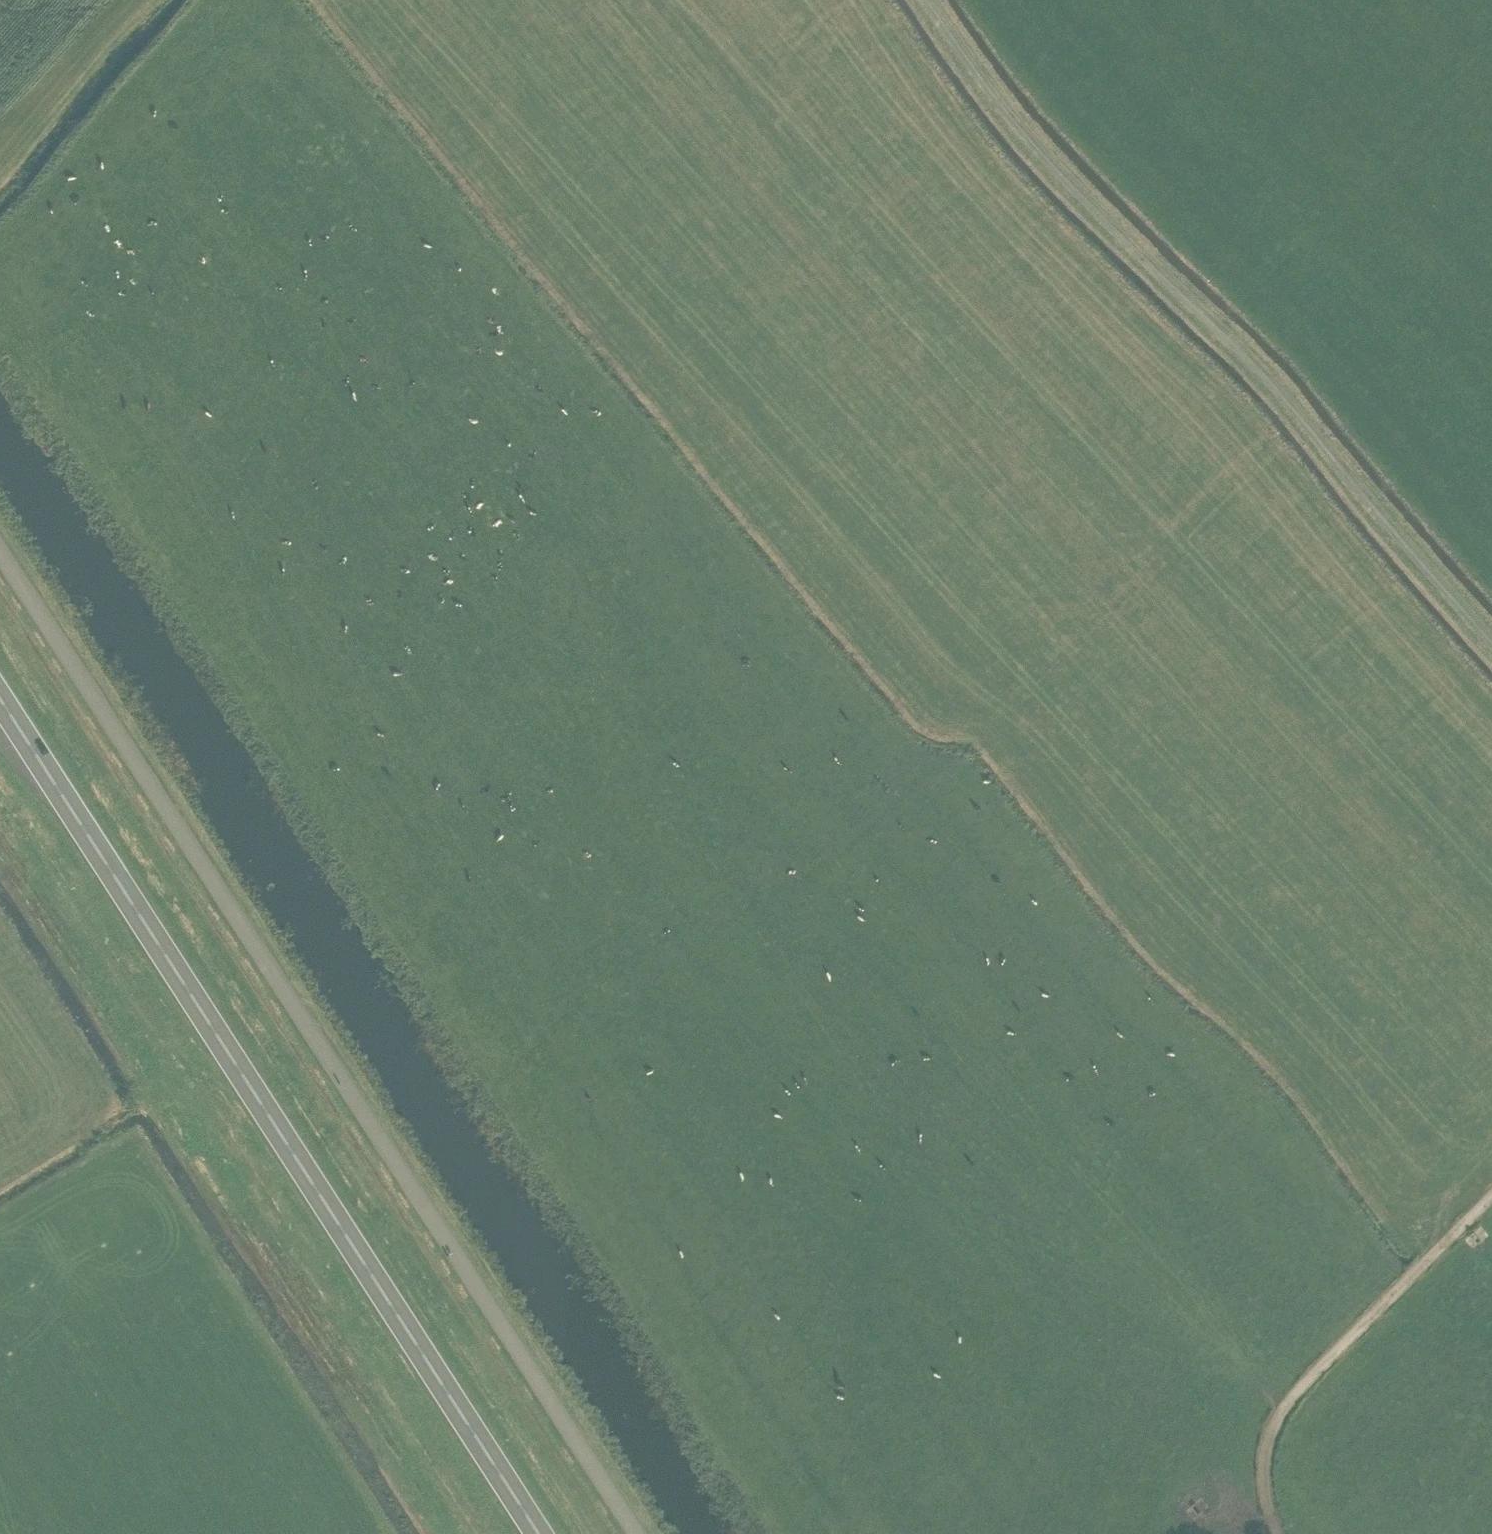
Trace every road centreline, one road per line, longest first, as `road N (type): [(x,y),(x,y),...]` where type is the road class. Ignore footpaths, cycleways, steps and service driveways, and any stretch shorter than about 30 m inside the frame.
road 1 (unclassified): [(637,1533),(0,551)]
road 2 (trunk): [(539,1533),(0,698)]
road 3 (unclassified): [(1491,645),(1286,390),(1041,140),(933,0)]
road 4 (track): [(1287,1533),(1269,1493),(1294,1396),(1491,1201)]

